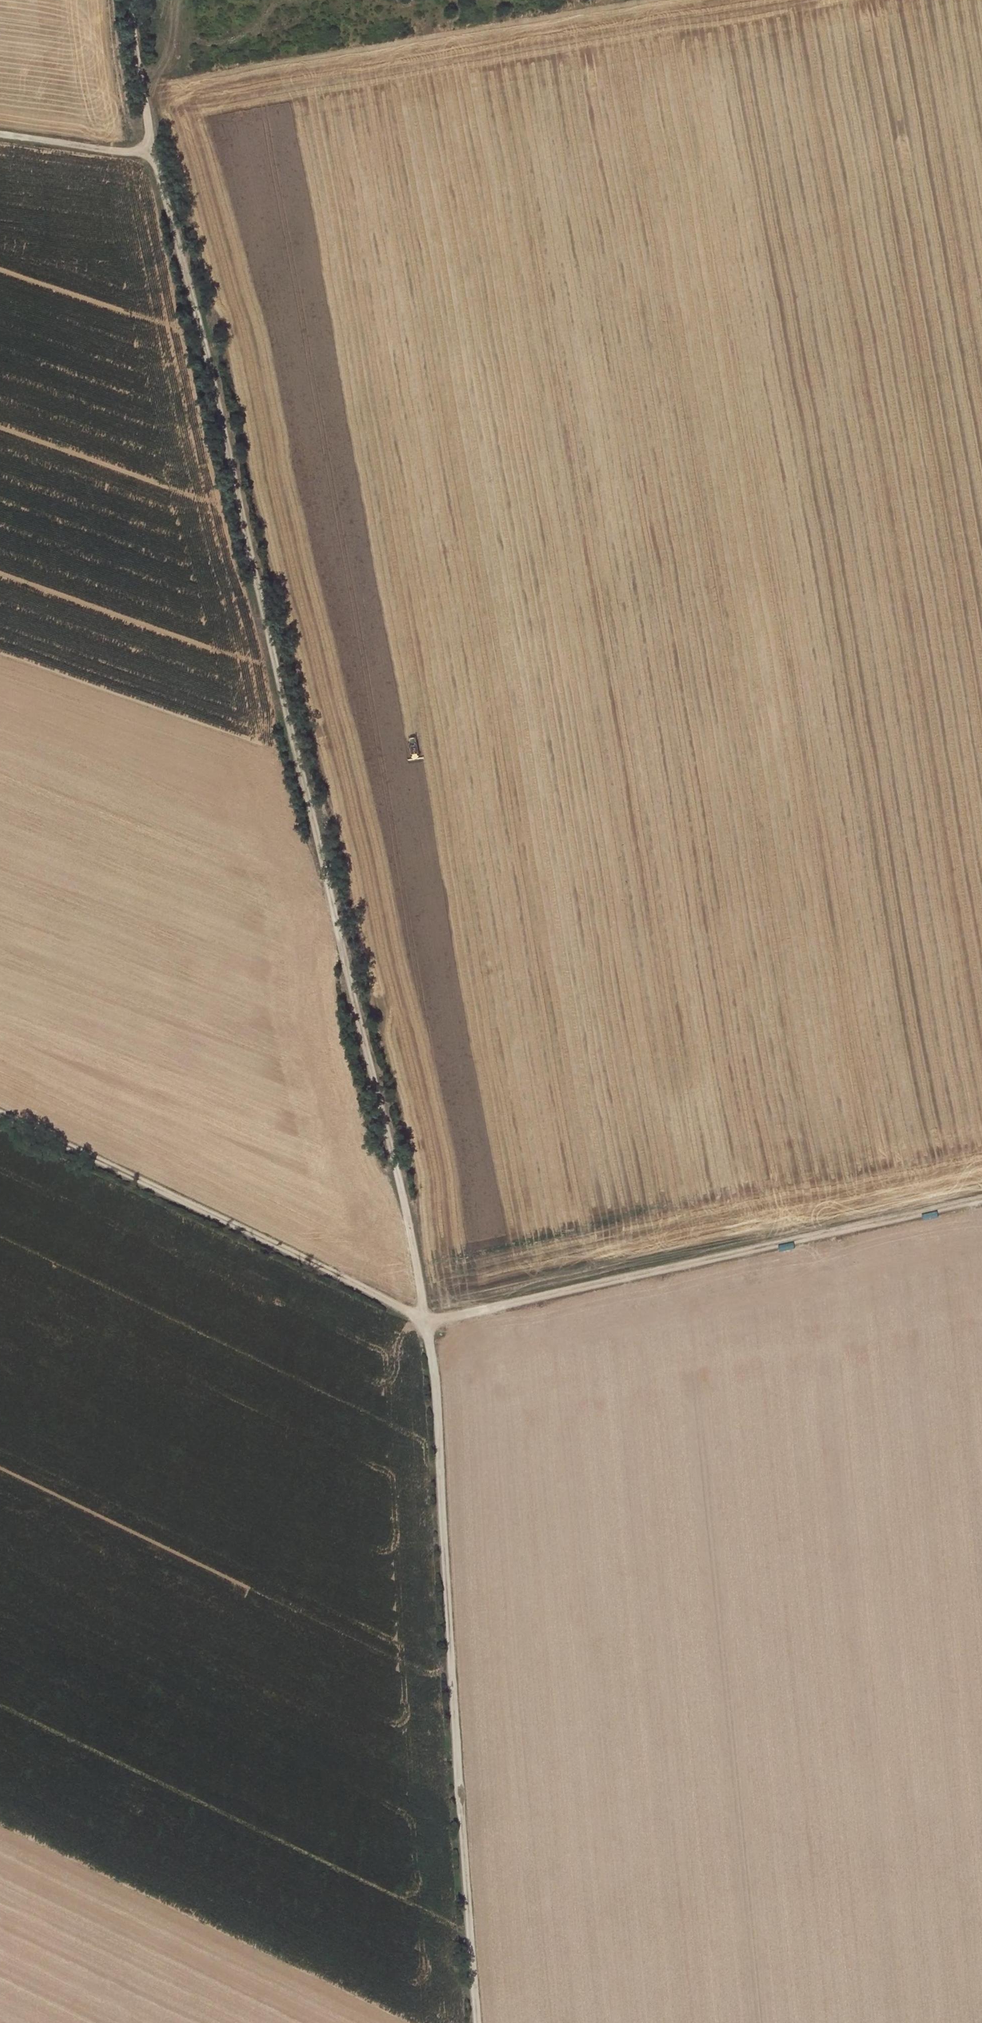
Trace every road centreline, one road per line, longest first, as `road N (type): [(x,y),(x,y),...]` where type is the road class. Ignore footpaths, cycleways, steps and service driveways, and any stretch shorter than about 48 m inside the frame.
road 1 (track): [(425,1322),(200,333),(150,153)]
road 2 (track): [(479,2022),(425,1322)]
road 3 (track): [(425,1322),(981,1201)]
road 4 (track): [(425,1322),(0,1118)]
road 5 (track): [(150,153),(126,0)]
road 6 (track): [(150,153),(0,133)]

